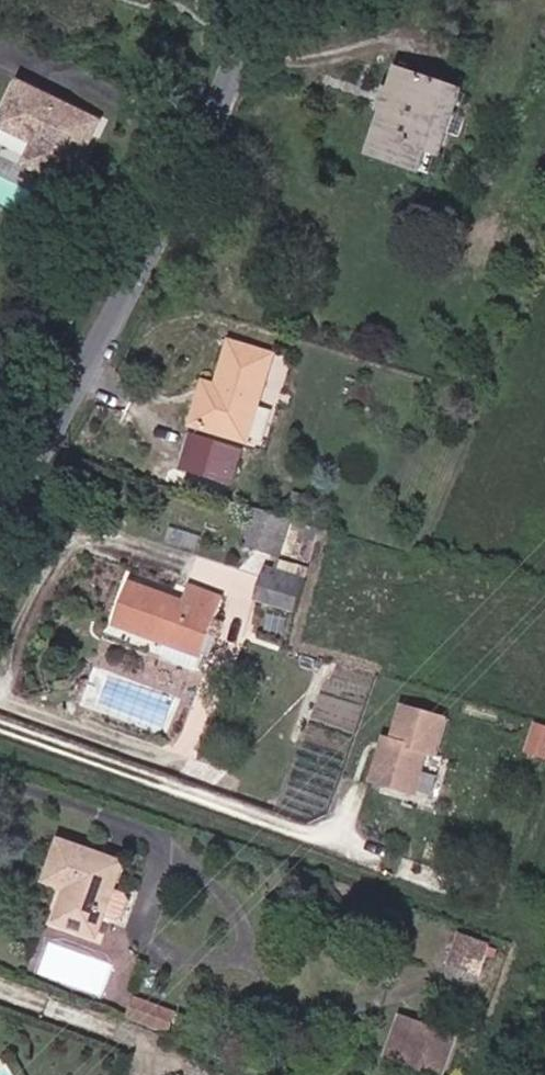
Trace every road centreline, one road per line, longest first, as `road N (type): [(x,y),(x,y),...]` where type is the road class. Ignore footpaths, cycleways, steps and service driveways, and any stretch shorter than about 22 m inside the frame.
road 1 (tertiary): [(0,549),(237,143),(280,0)]

